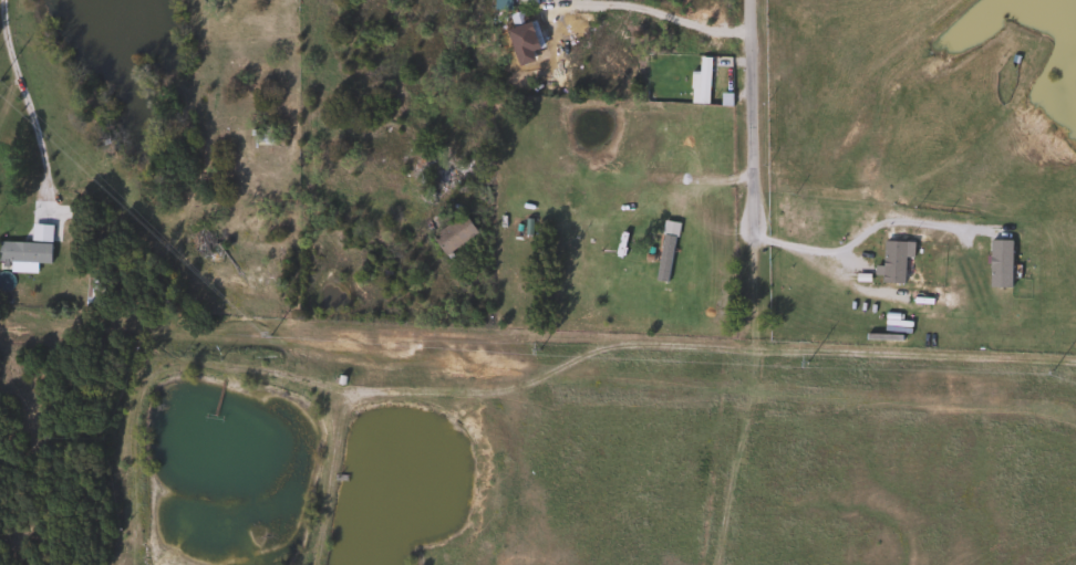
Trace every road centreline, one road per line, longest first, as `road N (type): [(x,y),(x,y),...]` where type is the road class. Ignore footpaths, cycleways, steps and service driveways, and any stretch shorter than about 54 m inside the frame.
road 1 (residential): [(746,0),(751,229)]

